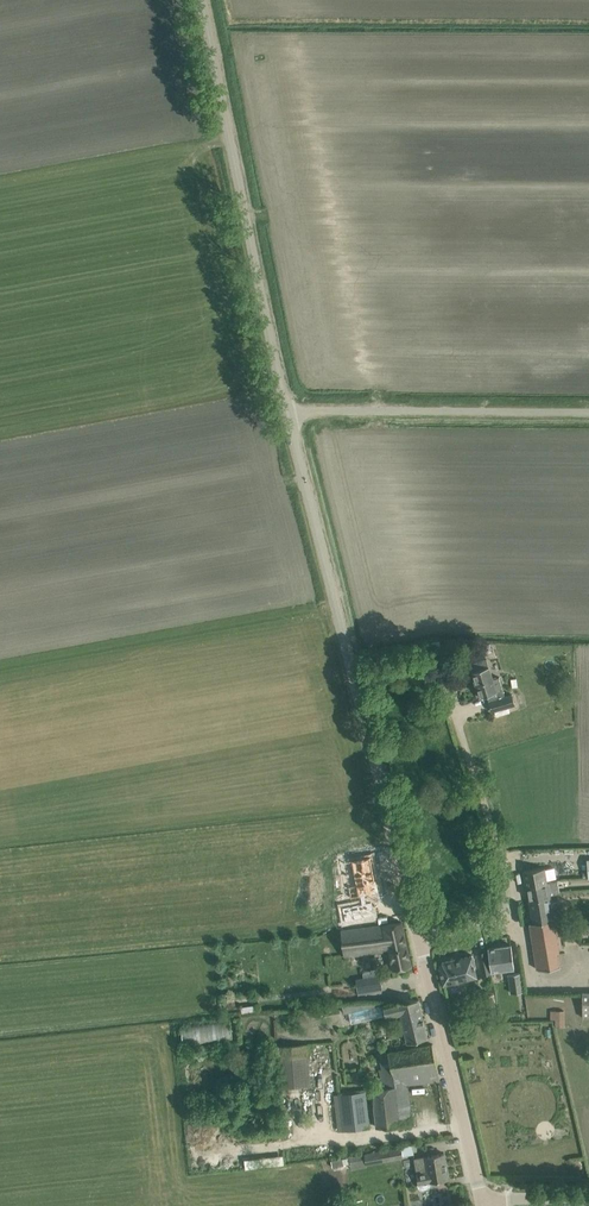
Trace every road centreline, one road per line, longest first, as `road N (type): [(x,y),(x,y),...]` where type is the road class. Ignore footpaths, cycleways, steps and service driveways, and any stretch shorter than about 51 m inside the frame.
road 1 (unclassified): [(420,941),(290,413)]
road 2 (unclassified): [(290,413),(207,0)]
road 3 (residential): [(420,941),(488,923),(510,894),(446,679)]
road 4 (unclassified): [(290,413),(588,412)]
road 5 (unclassified): [(482,1201),(420,941)]

